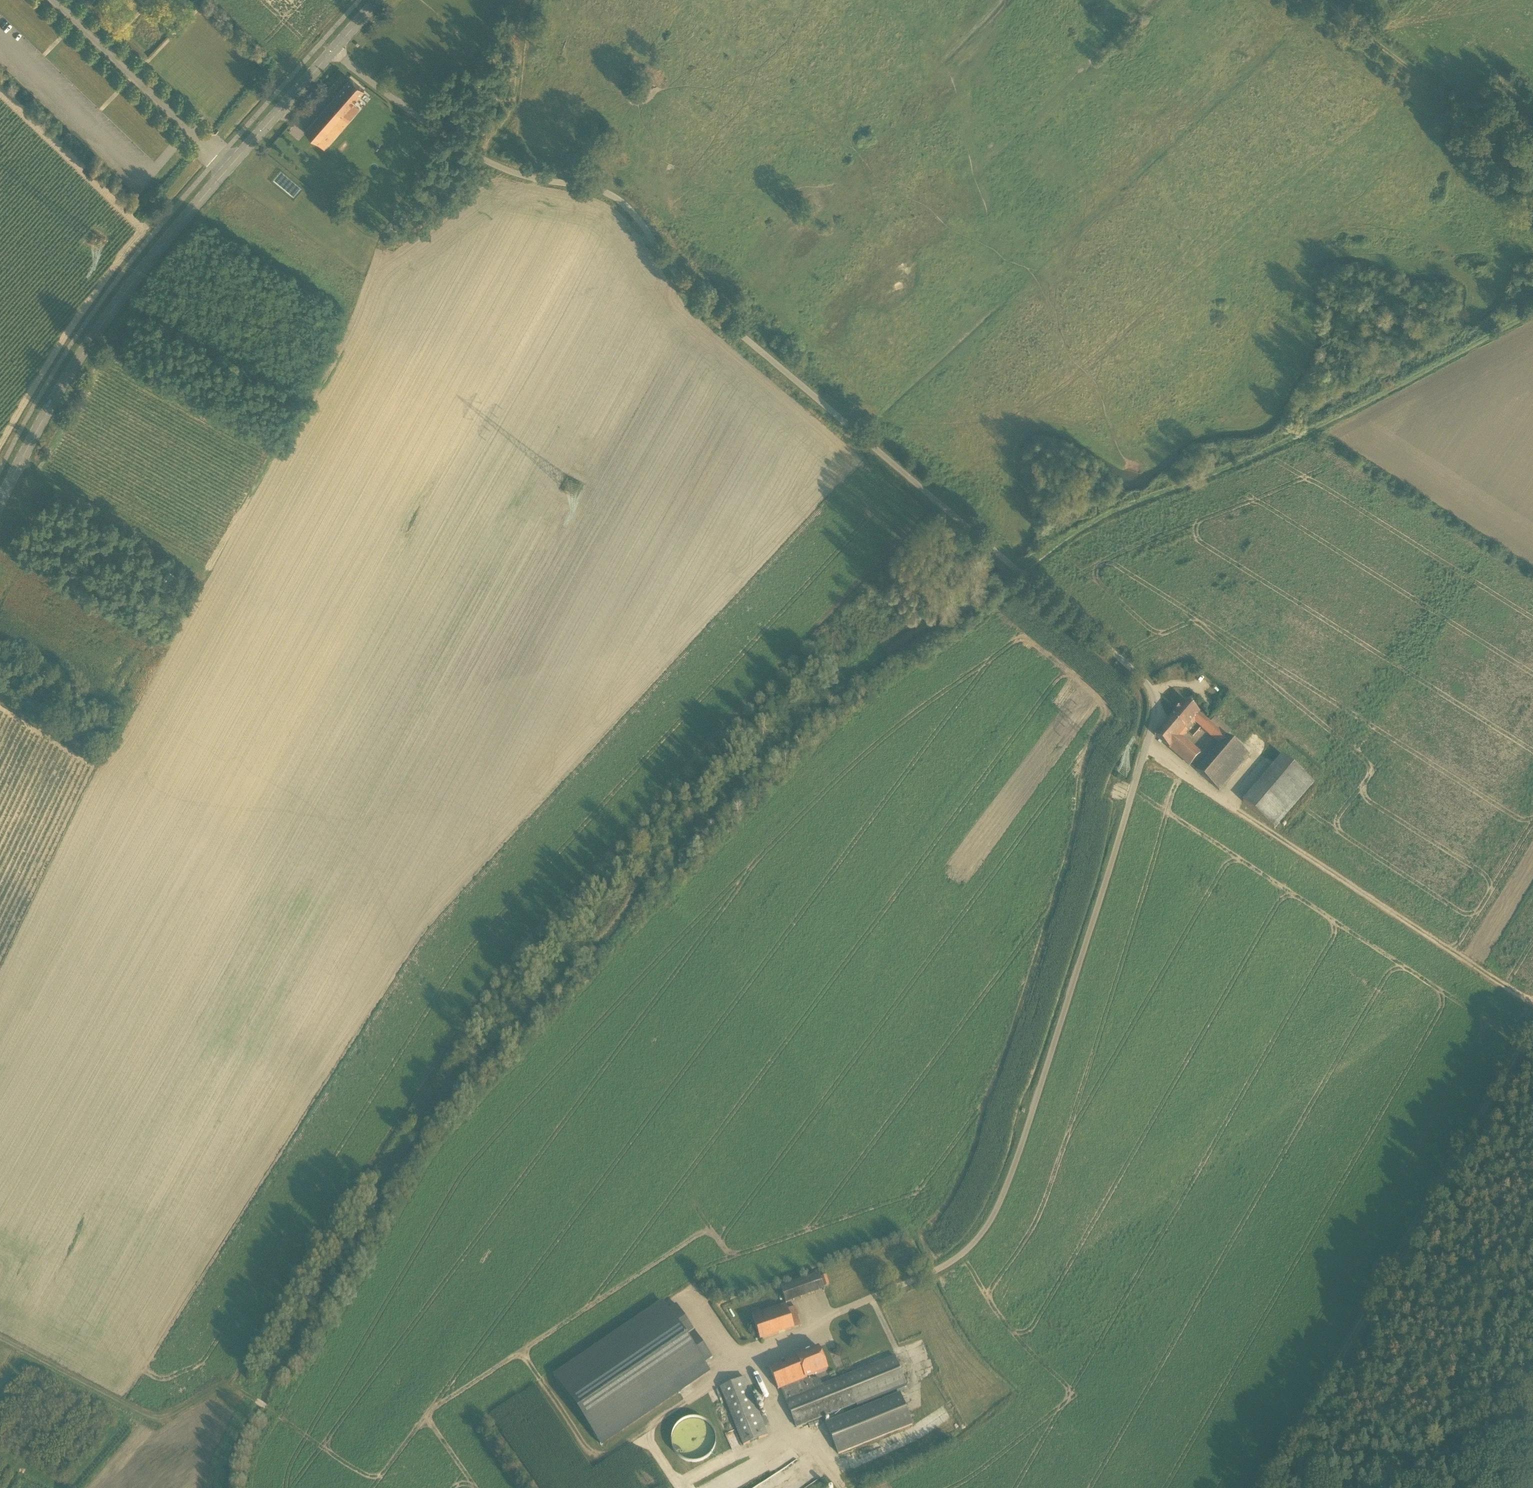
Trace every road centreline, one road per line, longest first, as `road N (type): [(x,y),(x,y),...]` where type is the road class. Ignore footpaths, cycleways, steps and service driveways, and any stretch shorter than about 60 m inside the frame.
road 1 (unclassified): [(840,1313),(959,1265),(997,1222),(1085,970),(1157,714),(1153,694),(694,292),(621,201),(508,172),(336,52)]
road 2 (tertiary): [(0,512),(59,395),(129,290),(336,52)]
road 3 (track): [(1272,1487),(1532,1031)]
road 4 (track): [(1532,1001),(1148,749)]
road 5 (track): [(1532,134),(1512,113),(1465,107),(1331,0)]

